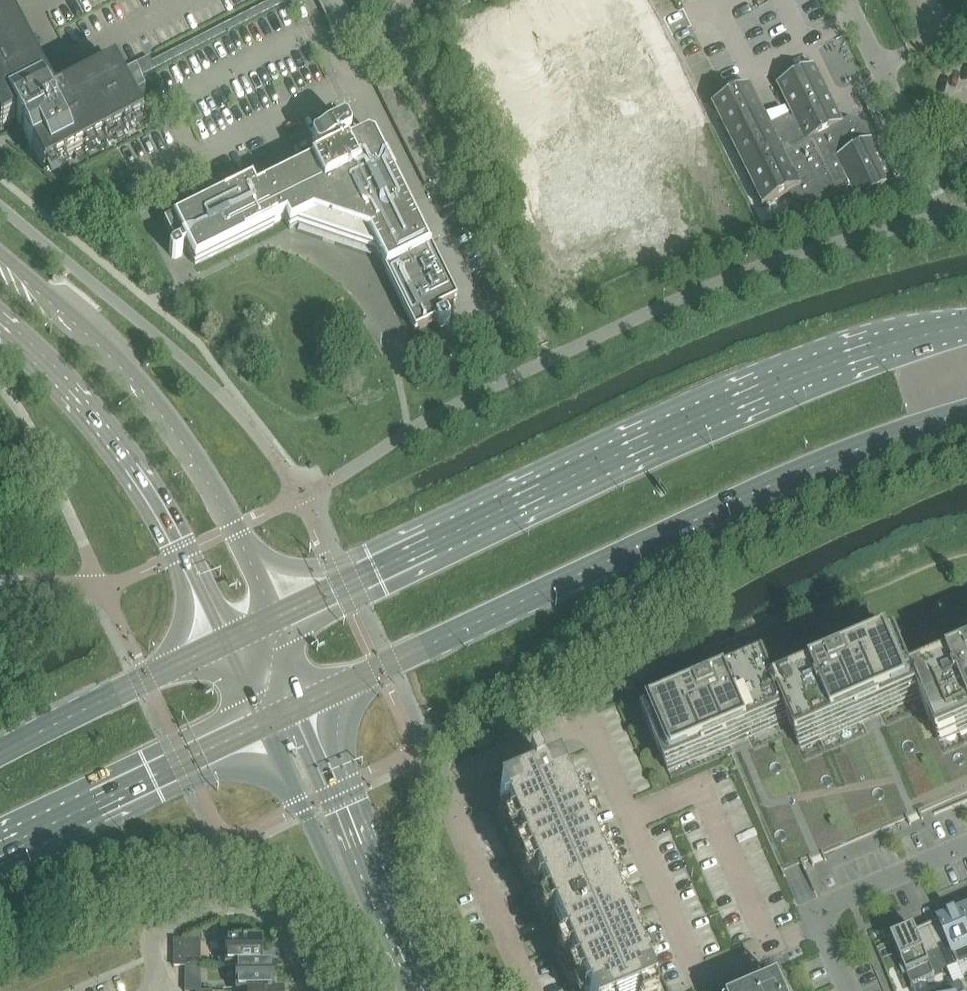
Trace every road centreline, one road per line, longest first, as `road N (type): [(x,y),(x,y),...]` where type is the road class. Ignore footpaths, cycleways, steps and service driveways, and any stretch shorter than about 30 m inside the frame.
road 1 (secondary): [(966,325),(850,356),(739,400),(275,619)]
road 2 (secondary): [(307,702),(843,454),(966,413)]
road 3 (tertiary): [(275,619),(233,528),(169,422),(0,250)]
road 4 (tertiary): [(0,318),(125,456),(225,644)]
road 5 (tertiary): [(424,990),(307,702)]
road 6 (tertiary): [(263,723),(386,990)]
road 7 (secondary): [(0,847),(263,723)]
road 8 (secondary): [(225,644),(0,757)]
road 9 (residential): [(966,847),(818,910)]
road 10 (residential): [(323,990),(285,915),(254,899),(220,901)]
road 11 (residential): [(910,127),(848,0)]
road 12 (residential): [(169,990),(157,965),(156,933),(220,901)]

